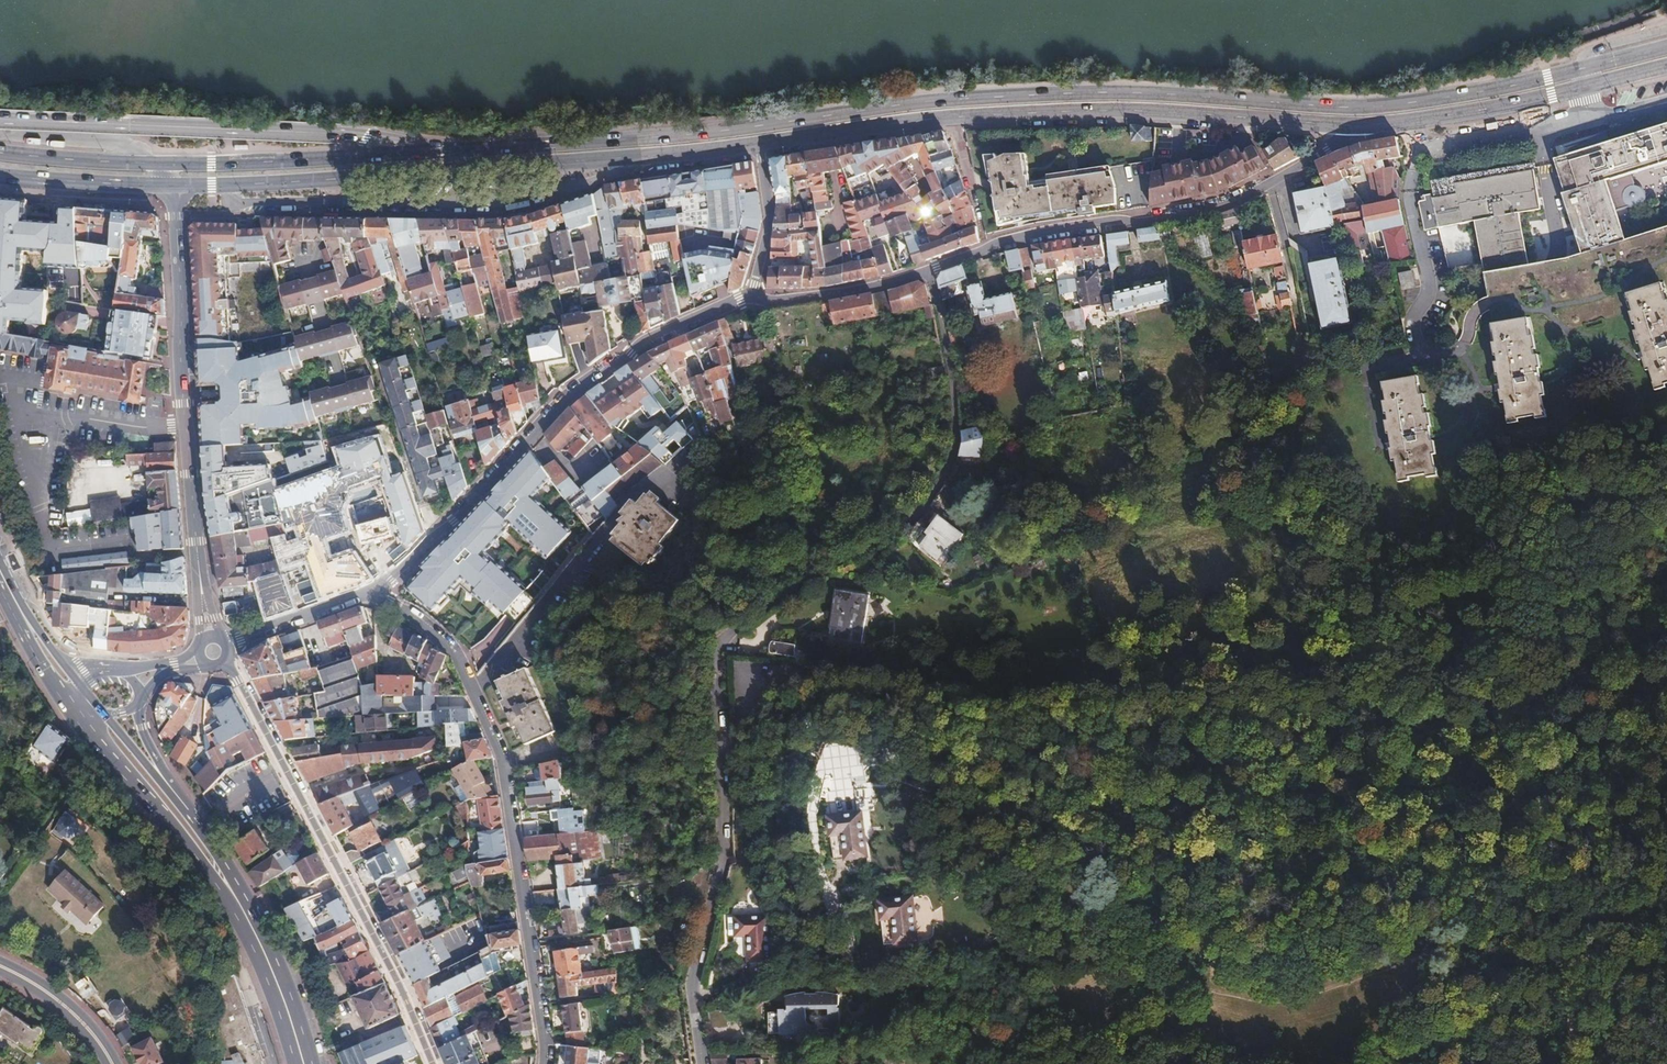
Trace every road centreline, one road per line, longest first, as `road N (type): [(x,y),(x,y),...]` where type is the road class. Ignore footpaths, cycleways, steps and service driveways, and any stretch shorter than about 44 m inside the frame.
road 1 (track): [(765,691),(849,678),(1004,712),(1248,698),(1568,657),(1576,670),(1574,681),(1269,749),(1179,749),(1122,765),(1124,774),(1222,782)]
road 2 (primary): [(1588,67),(1381,107),(1045,93),(649,137),(440,151)]
road 3 (residential): [(703,1063),(694,985),(724,857),(727,645),(747,618),(908,524),(949,468),(958,437),(952,375),(930,270)]
road 4 (primary): [(762,144),(1029,112),(1351,125)]
road 5 (residential): [(378,590),(452,651),(500,751),(543,1063)]
road 6 (residential): [(754,298),(638,346),(581,384),(378,590)]
road 7 (residential): [(930,270),(1024,239),(1228,202),(1320,155),(1351,125)]
road 8 (residential): [(226,662),(395,983),(429,1063)]
road 9 (tertiary): [(171,187),(203,598)]
road 10 (primary): [(382,137),(0,116)]
road 11 (primary): [(391,176),(762,144)]
road 12 (track): [(1222,782),(1434,841),(1521,882),(1540,914)]
road 13 (secondary): [(79,720),(253,929)]
road 14 (primary): [(1351,125),(1407,123),(1586,87)]
road 15 (primary): [(171,187),(391,176)]
road 16 (primary): [(386,154),(169,163)]
road 17 (residential): [(754,298),(840,293),(930,270)]
road 18 (primary): [(0,175),(171,187)]
road 19 (secondary): [(253,929),(229,871),(164,785)]
road 20 (primary): [(169,163),(0,153)]
road 21 (track): [(1574,1055),(1602,965),(1649,910)]
road 22 (residential): [(378,590),(228,643)]
road 23 (residential): [(762,144),(770,216),(754,298)]
road 24 (tertiary): [(109,1063),(87,1027),(56,999),(0,967)]
road 25 (secondary): [(253,929),(304,1063)]

